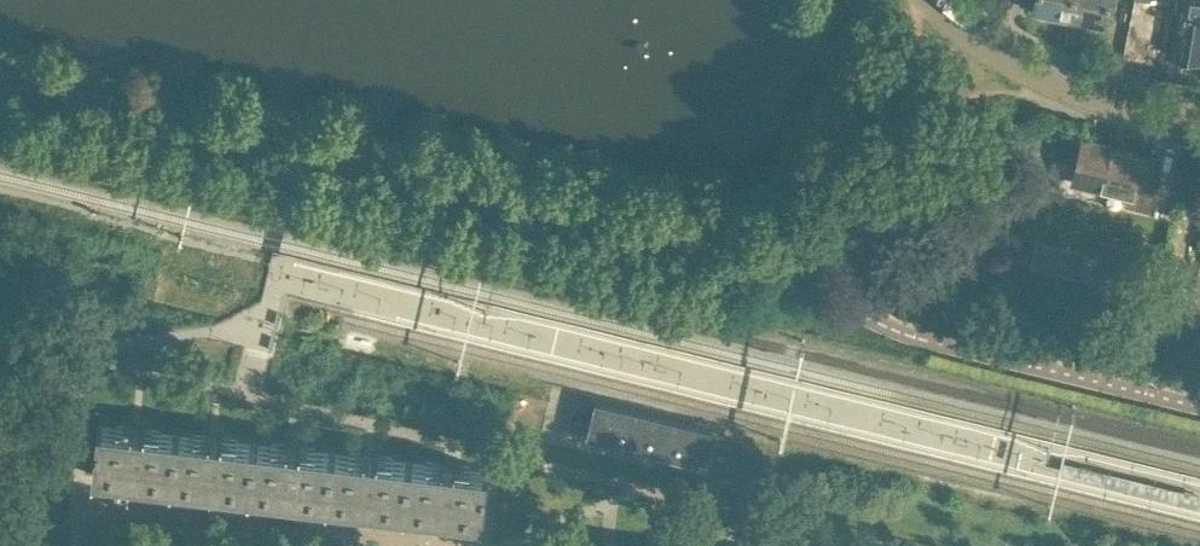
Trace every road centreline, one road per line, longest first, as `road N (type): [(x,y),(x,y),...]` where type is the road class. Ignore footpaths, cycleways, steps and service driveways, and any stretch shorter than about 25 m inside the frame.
road 1 (residential): [(106,545),(126,517),(142,512),(411,545)]
road 2 (residential): [(1199,119),(1153,119),(1079,93),(997,49),(933,0)]

